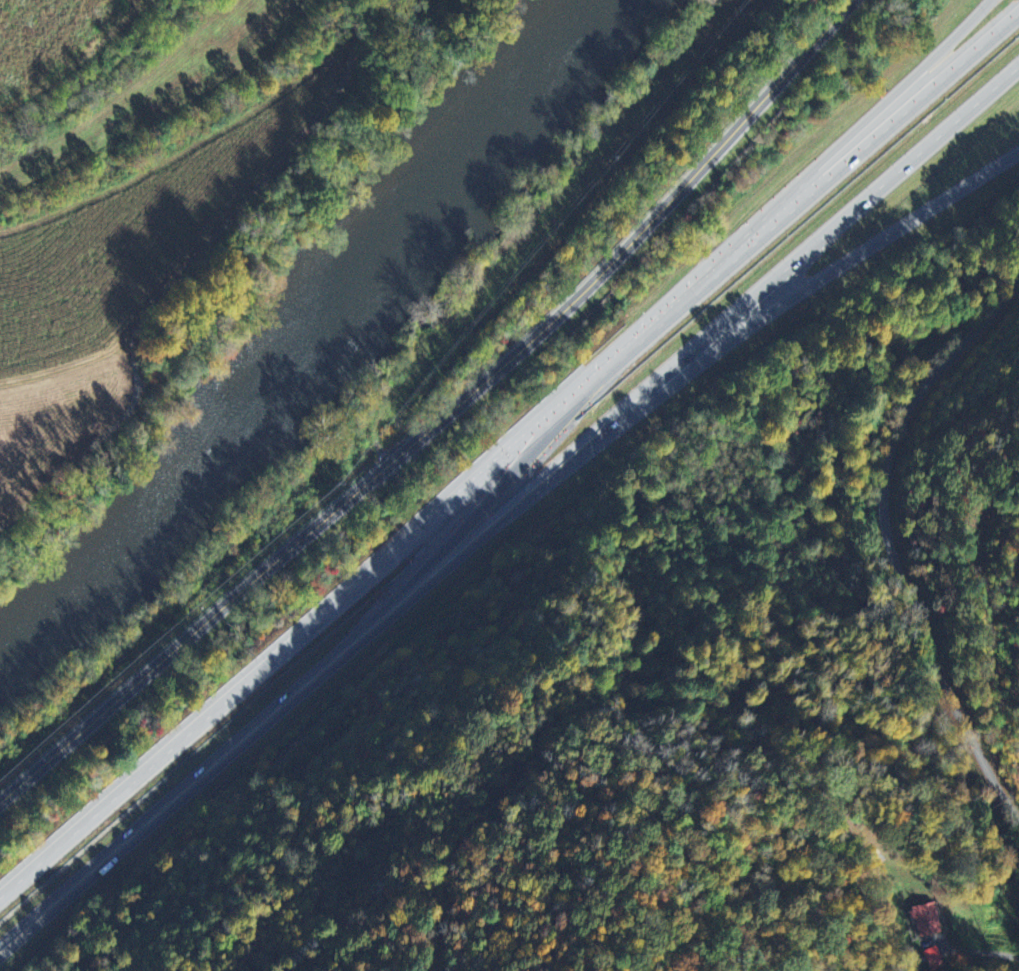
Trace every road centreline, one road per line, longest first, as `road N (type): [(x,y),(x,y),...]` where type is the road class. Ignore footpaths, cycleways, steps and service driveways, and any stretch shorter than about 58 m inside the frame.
road 1 (motorway): [(0,953),(1018,66)]
road 2 (motorway): [(1018,14),(0,897)]
road 3 (tertiary): [(0,801),(555,319),(853,0)]
road 4 (motorway): [(517,503),(716,352),(1018,154)]
road 5 (residential): [(1018,816),(957,711),(886,519),(899,430),(931,379),(1018,279)]
road 6 (motorway): [(991,0),(614,367)]

